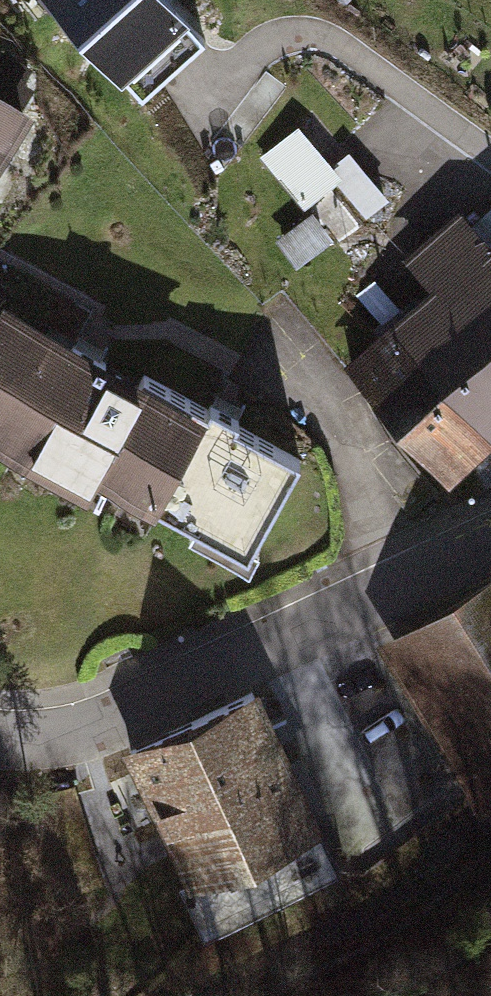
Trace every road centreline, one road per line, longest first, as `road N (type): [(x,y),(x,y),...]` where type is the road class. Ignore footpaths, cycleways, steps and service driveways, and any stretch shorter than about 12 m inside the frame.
road 1 (residential): [(490,539),(409,583),(127,703)]
road 2 (residential): [(0,734),(127,703)]

